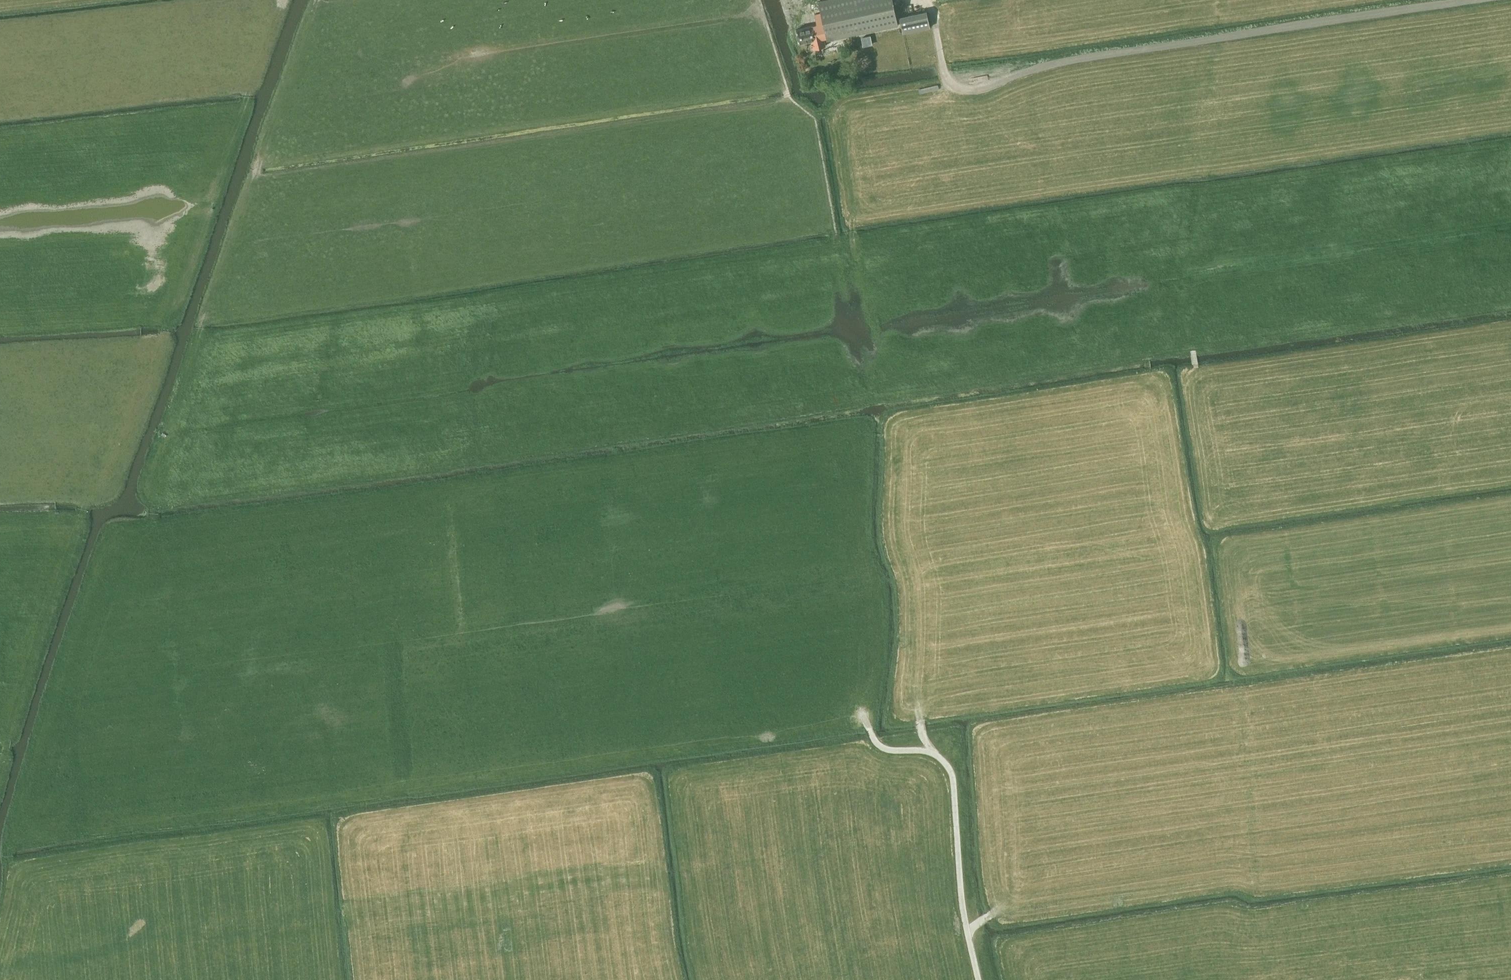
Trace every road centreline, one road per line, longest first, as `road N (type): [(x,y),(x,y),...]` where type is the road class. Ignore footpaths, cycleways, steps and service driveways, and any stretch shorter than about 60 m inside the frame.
road 1 (track): [(939,84),(1479,0)]

